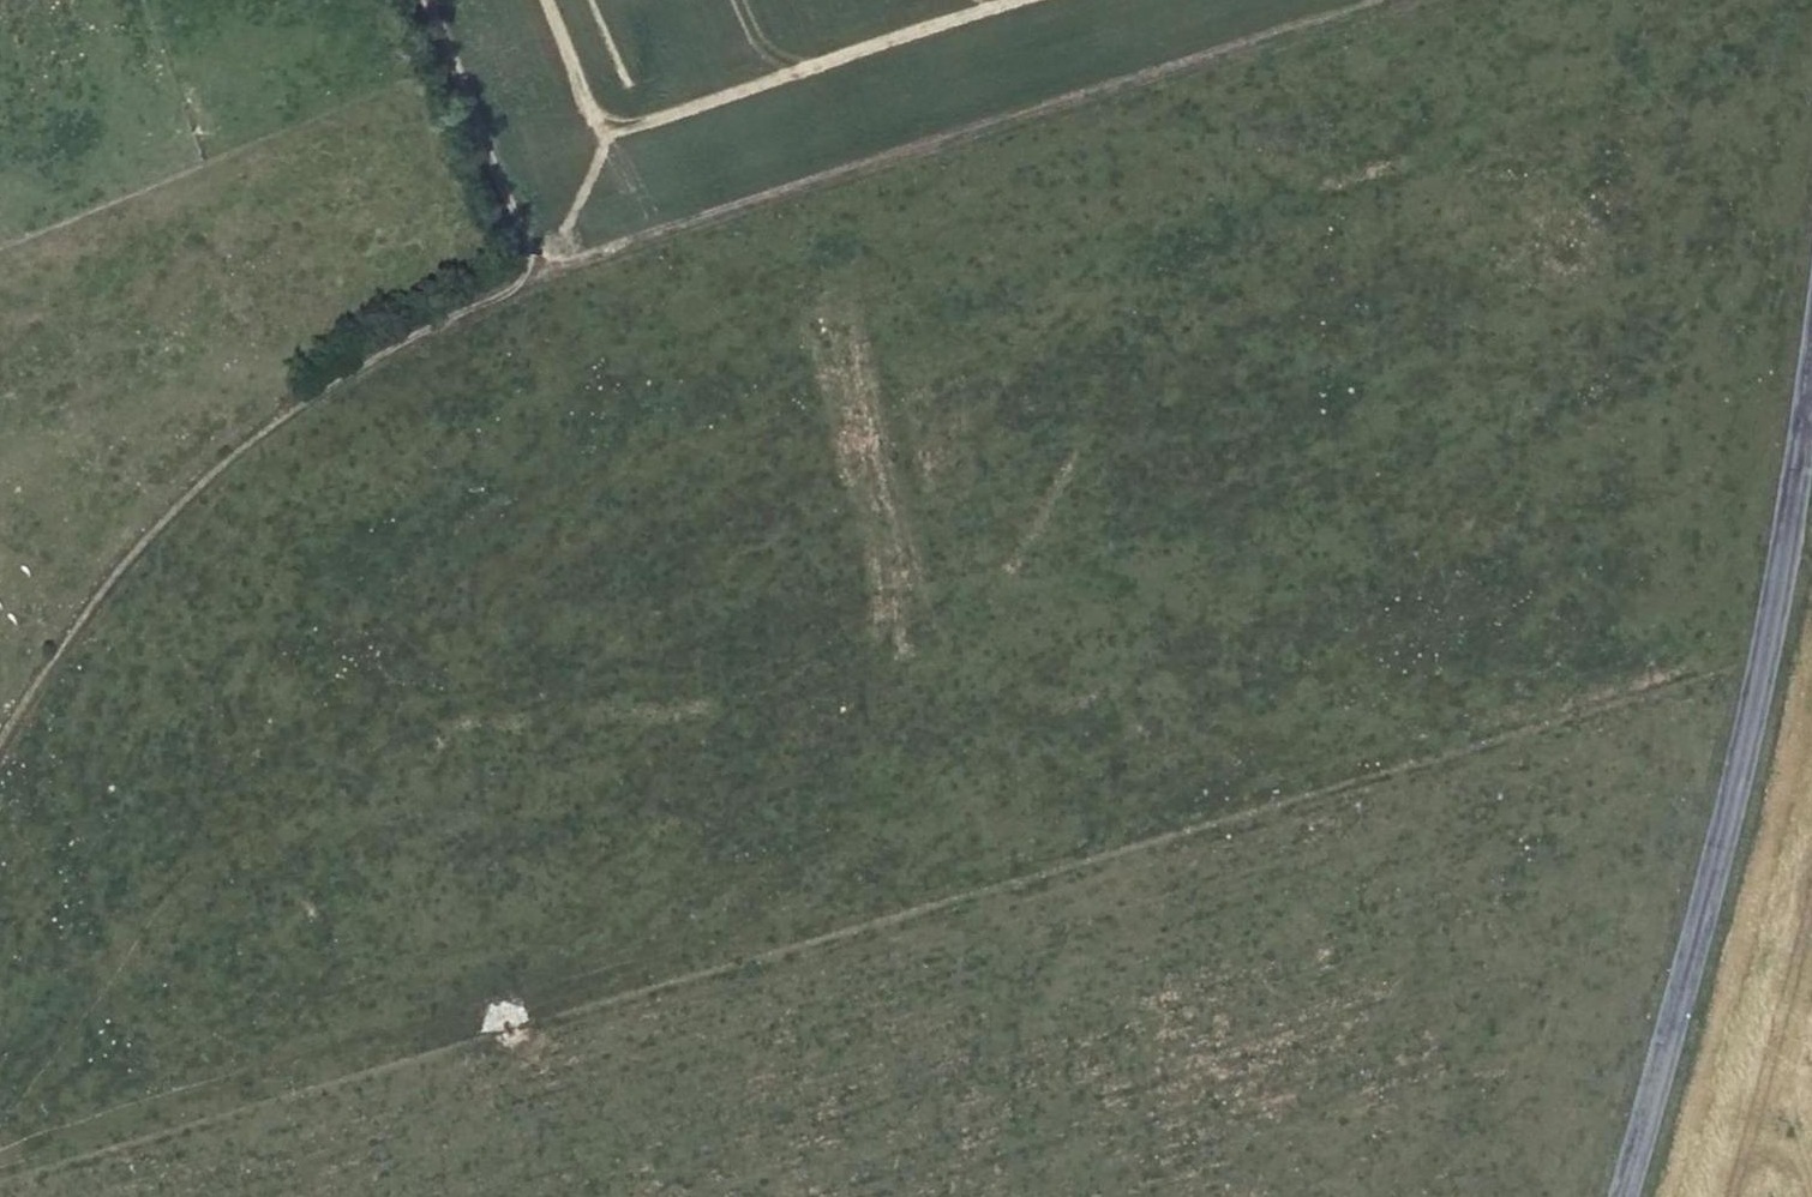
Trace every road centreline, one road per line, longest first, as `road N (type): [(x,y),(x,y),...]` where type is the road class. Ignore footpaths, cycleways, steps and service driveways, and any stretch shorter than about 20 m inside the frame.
road 1 (tertiary): [(1617,1196),(1736,767),(1778,556),(1811,313)]
road 2 (track): [(212,135),(0,225)]

